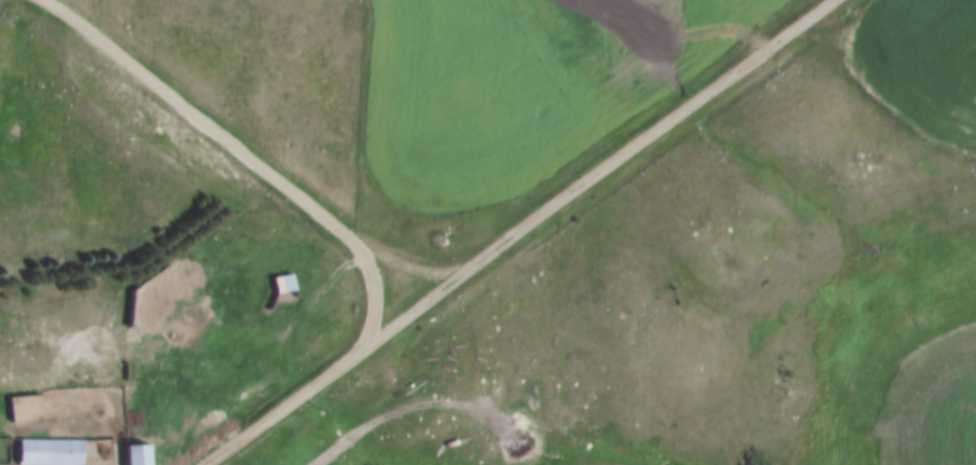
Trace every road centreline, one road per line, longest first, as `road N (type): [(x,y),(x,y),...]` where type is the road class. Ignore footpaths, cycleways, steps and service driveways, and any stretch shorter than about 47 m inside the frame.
road 1 (track): [(820,0),(365,339)]

